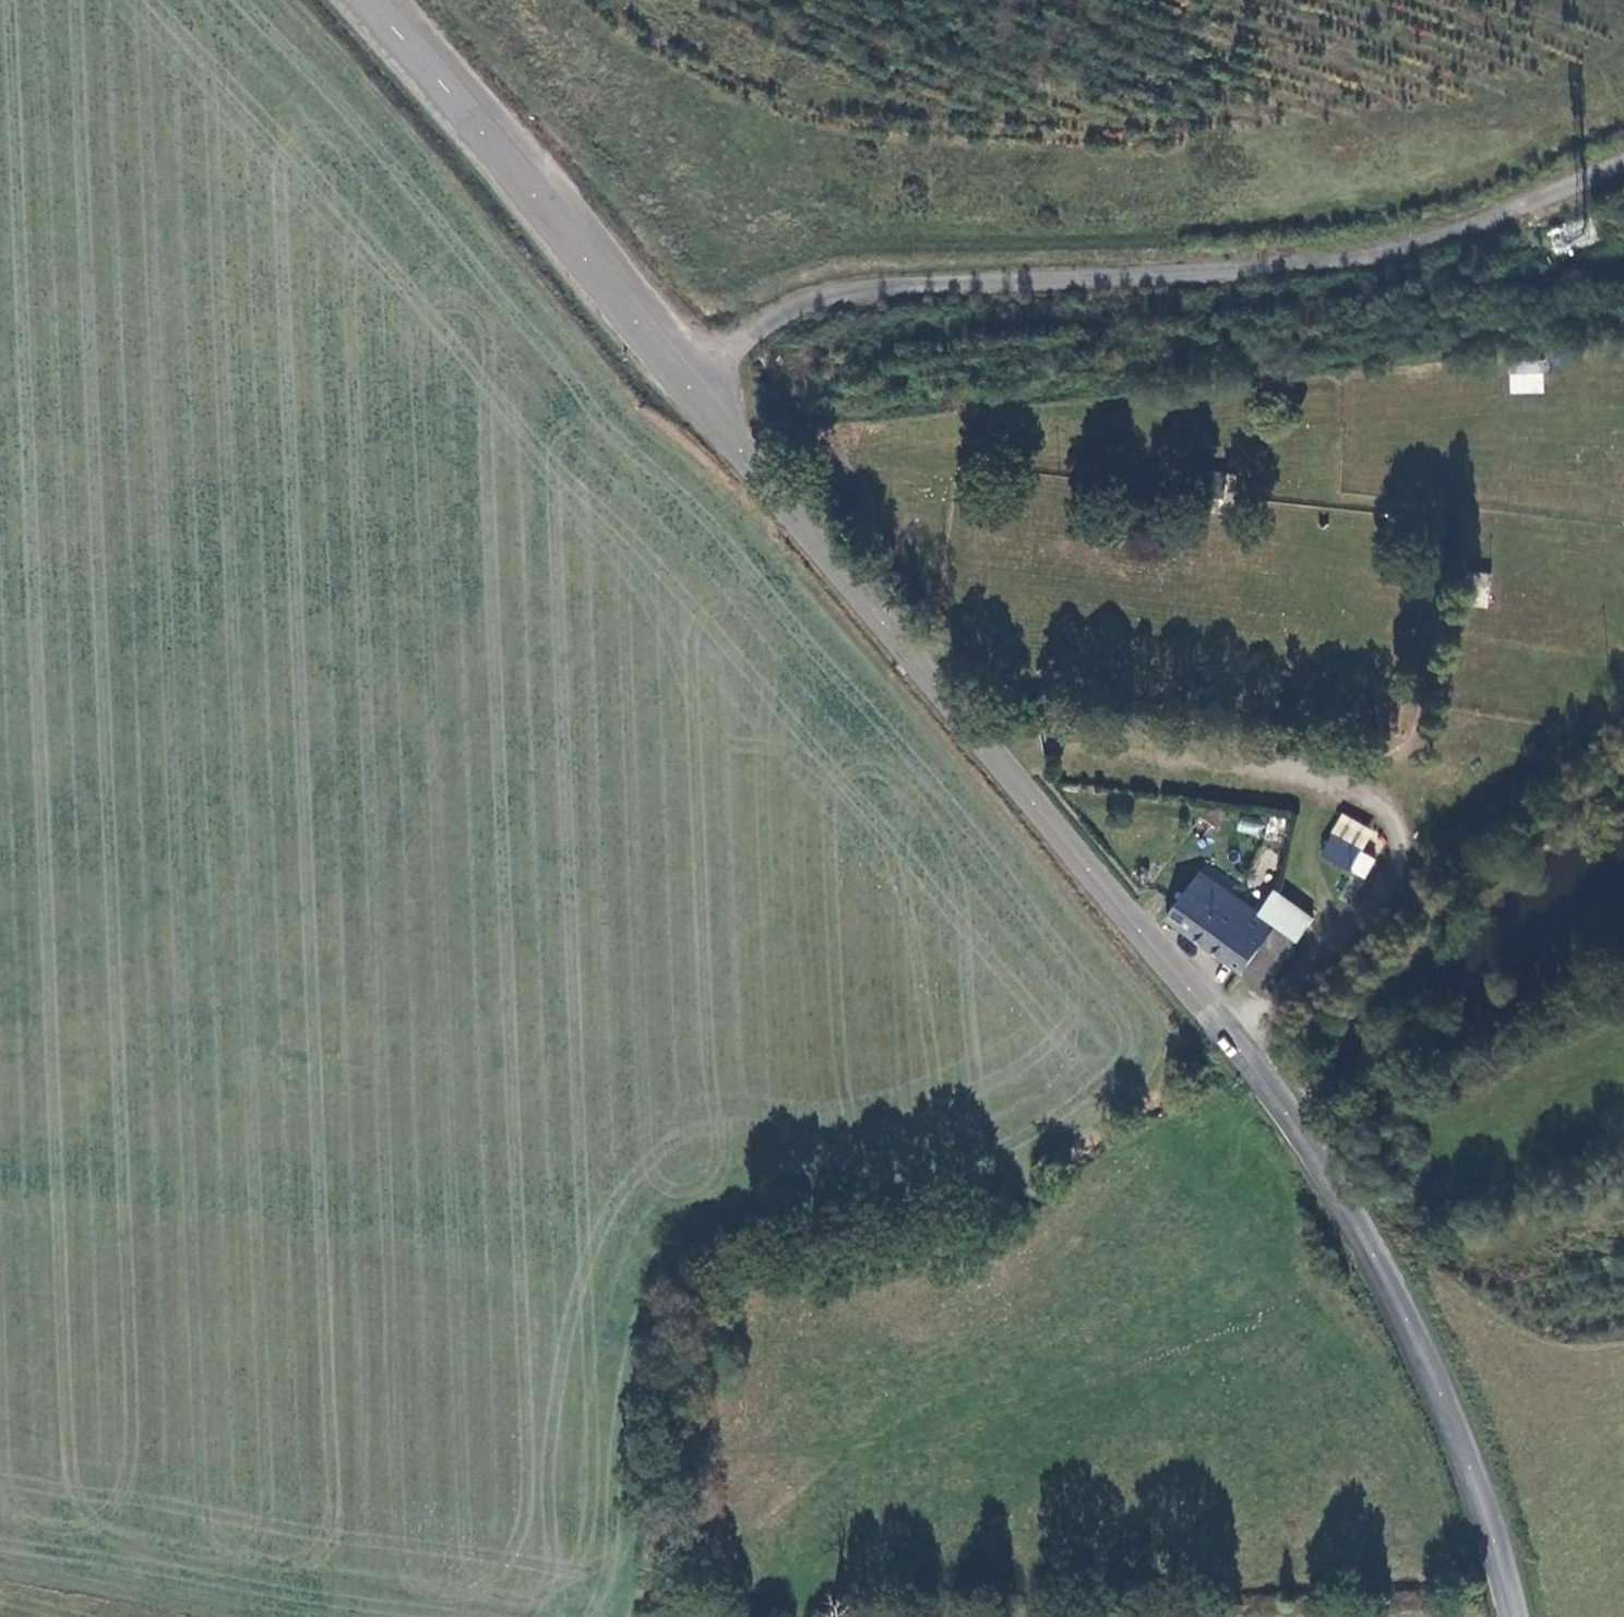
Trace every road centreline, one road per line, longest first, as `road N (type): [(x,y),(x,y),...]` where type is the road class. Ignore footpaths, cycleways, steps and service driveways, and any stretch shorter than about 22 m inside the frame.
road 1 (tertiary): [(369,0),(554,207),(691,383),(1252,1059),(1352,1211),(1430,1368),(1486,1515),(1508,1616)]

